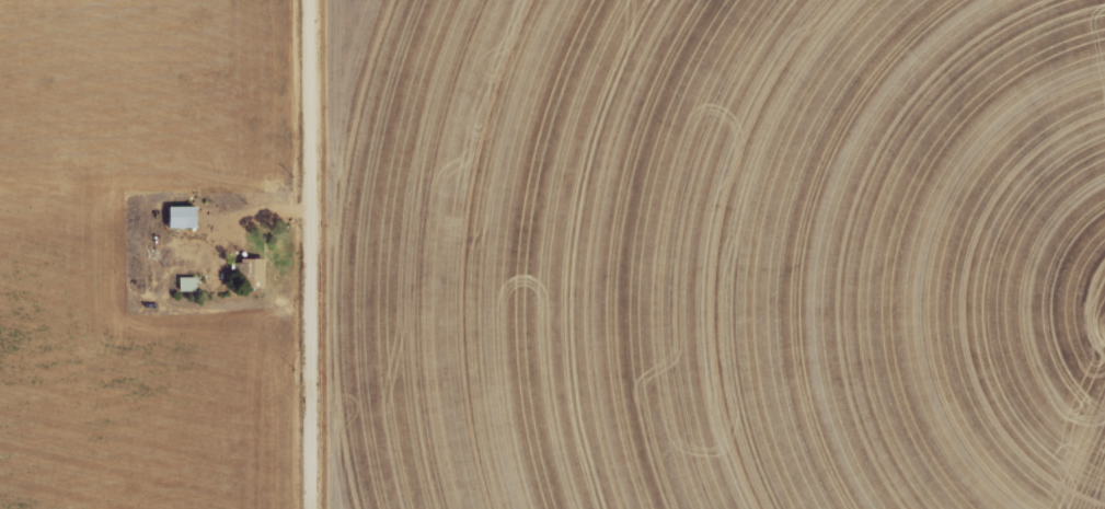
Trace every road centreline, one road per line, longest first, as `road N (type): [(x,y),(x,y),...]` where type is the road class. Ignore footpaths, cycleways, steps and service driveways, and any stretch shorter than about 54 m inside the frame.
road 1 (residential): [(310,508),(310,0)]

